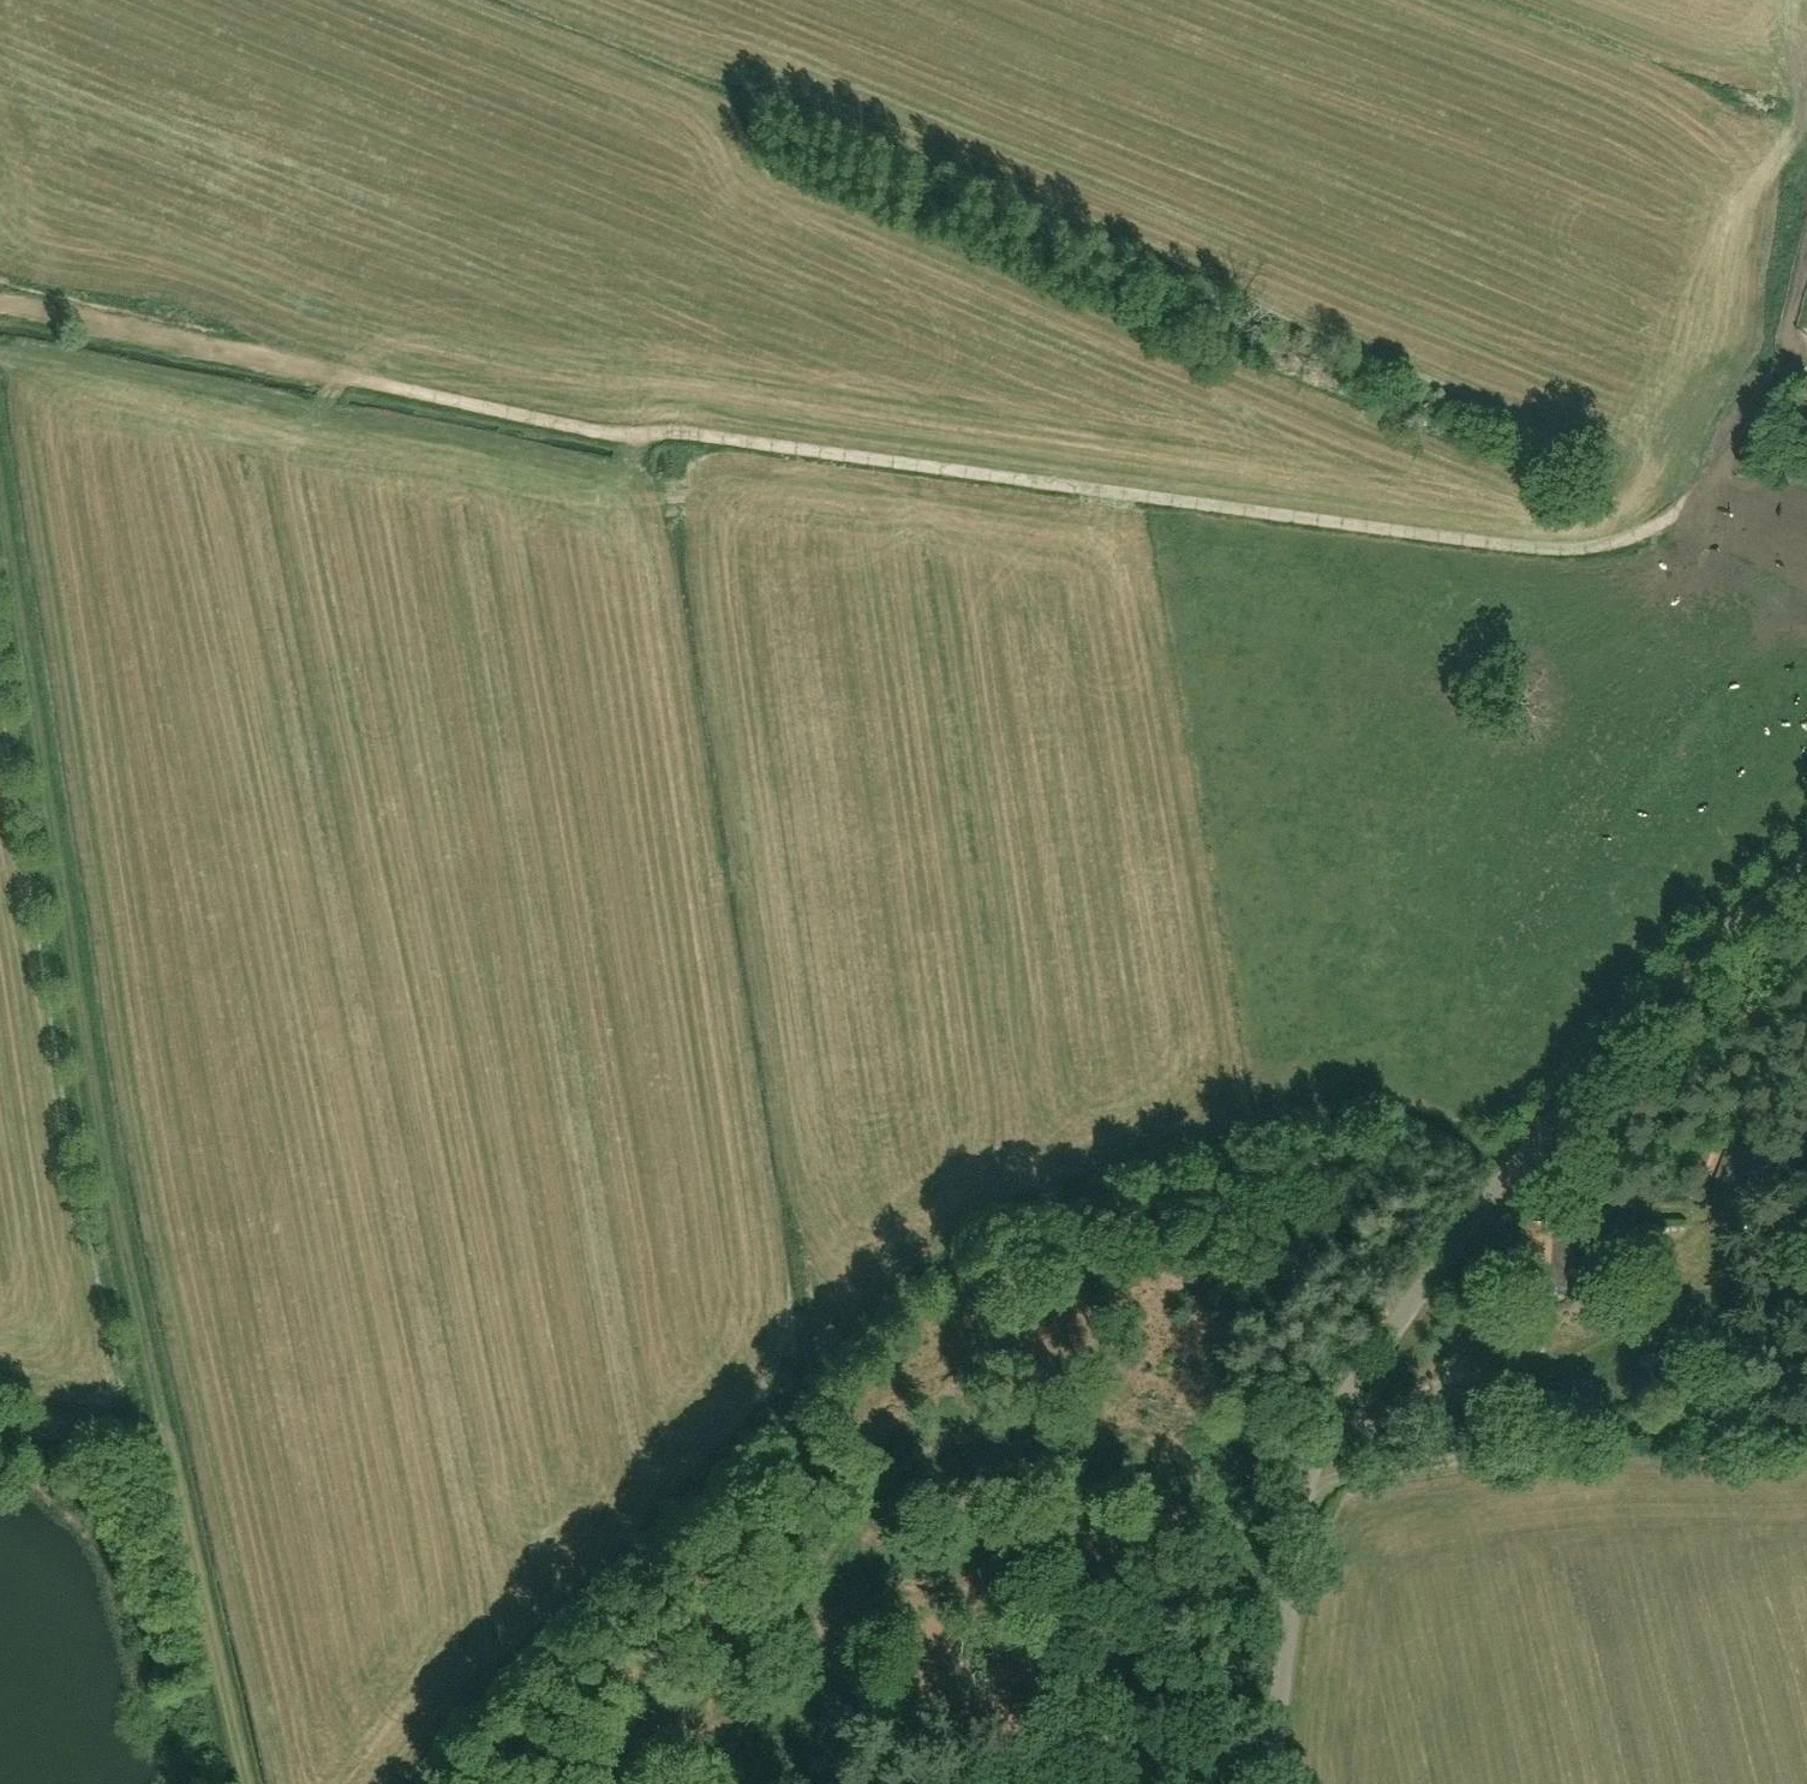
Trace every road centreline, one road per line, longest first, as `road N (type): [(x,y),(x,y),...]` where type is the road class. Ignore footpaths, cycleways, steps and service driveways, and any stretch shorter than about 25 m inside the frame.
road 1 (track): [(1806,349),(1731,457),(1692,496),(1641,535),(1582,550),(704,437),(620,437),(0,307)]
road 2 (track): [(0,546),(118,1256),(230,1783)]
road 3 (unclassified): [(1274,1783),(1308,1479),(1328,1438),(1525,1157),(1722,931),(1806,855)]

